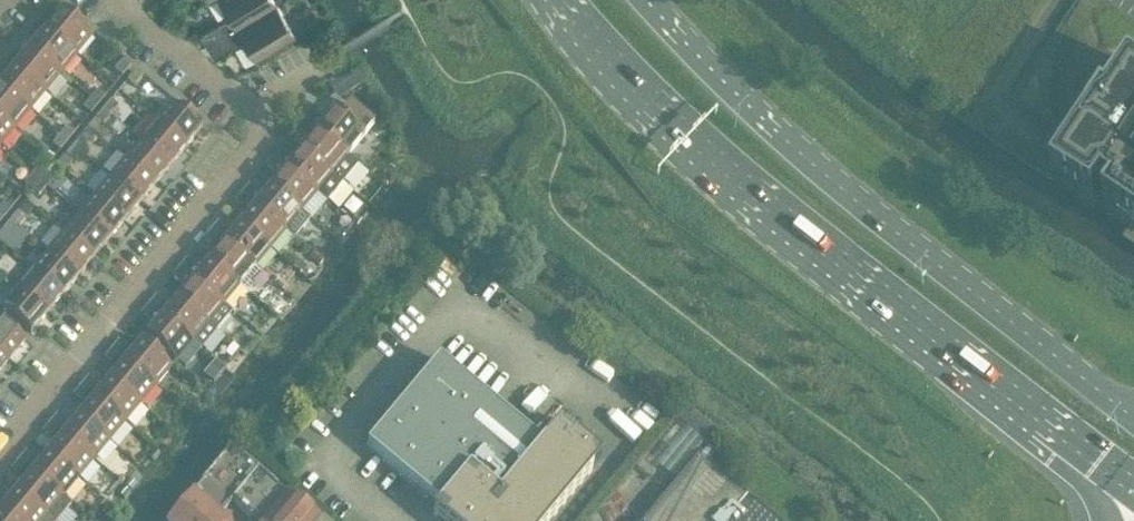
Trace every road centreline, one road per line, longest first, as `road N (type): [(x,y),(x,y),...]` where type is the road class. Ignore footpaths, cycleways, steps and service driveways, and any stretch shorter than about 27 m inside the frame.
road 1 (primary): [(554,0),(620,78),(719,171),(1133,496)]
road 2 (primary): [(1133,428),(817,178),(634,0)]
road 3 (residential): [(0,452),(253,148),(258,130),(253,111),(117,0)]

